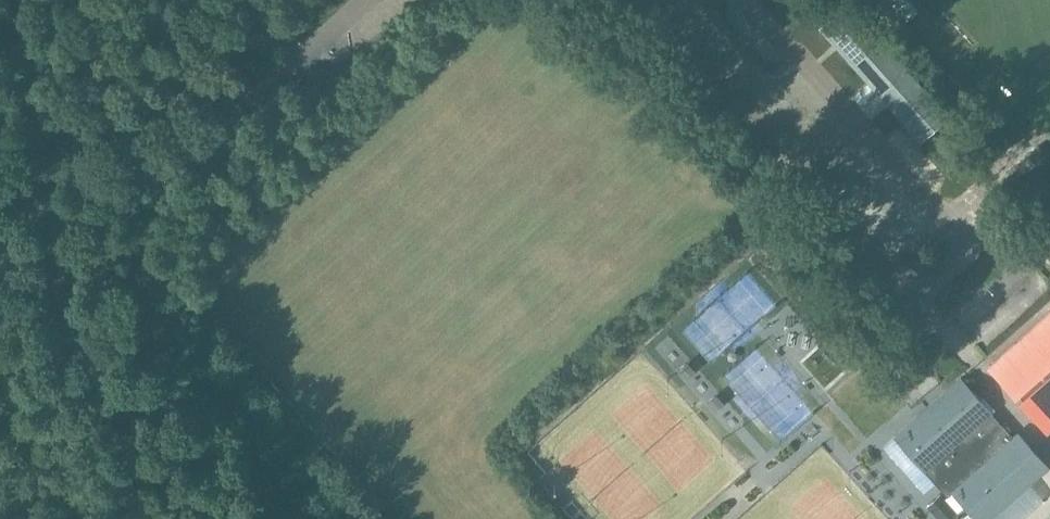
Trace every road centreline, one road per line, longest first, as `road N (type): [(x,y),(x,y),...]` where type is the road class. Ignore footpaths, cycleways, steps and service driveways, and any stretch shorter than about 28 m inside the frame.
road 1 (unclassified): [(0,321),(361,0)]

